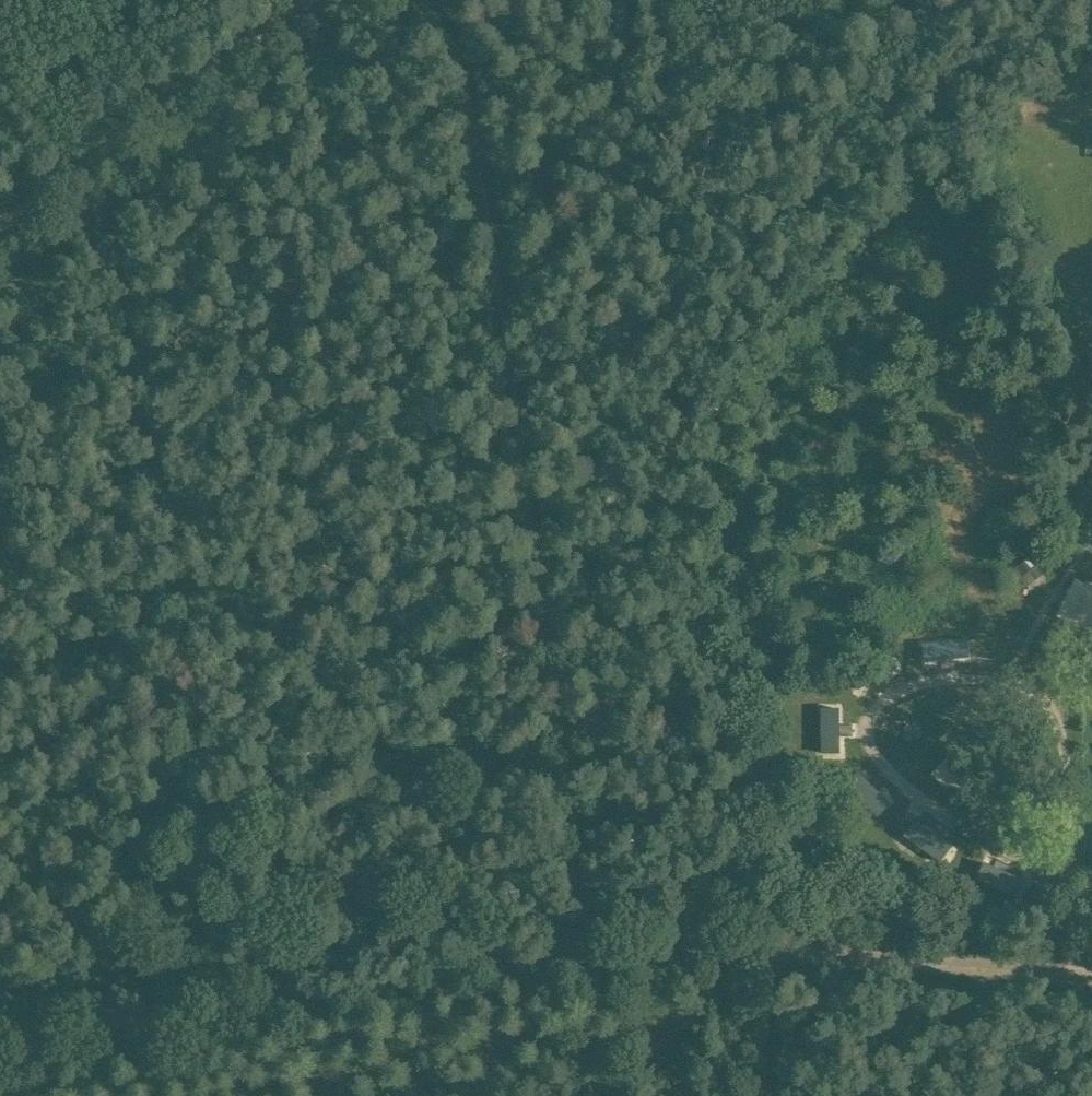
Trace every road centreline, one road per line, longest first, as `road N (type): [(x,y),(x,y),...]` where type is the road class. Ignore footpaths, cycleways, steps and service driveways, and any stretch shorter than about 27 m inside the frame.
road 1 (track): [(451,0),(580,826),(585,961)]
road 2 (track): [(94,161),(225,864),(235,1016)]
road 3 (track): [(585,961),(0,1060)]
road 4 (track): [(1091,974),(742,945),(585,961)]
road 5 (track): [(0,231),(313,0)]

